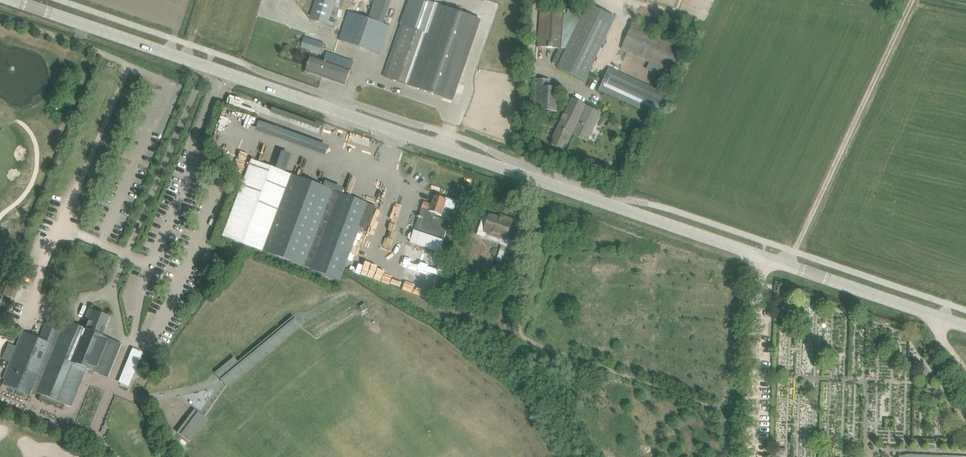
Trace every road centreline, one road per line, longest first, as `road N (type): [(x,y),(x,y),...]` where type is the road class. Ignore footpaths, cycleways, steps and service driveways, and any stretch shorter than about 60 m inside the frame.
road 1 (tertiary): [(12,0),(965,326)]
road 2 (track): [(754,456),(767,243)]

